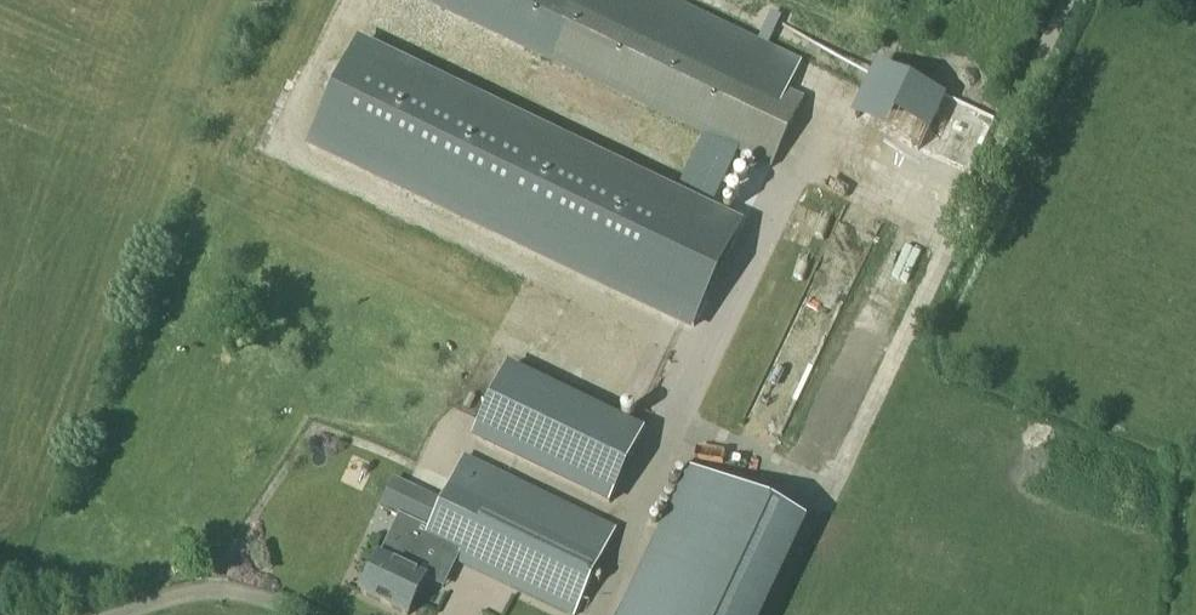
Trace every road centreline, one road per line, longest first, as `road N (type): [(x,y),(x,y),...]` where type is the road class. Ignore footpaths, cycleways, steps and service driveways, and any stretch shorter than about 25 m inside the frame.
road 1 (track): [(596,614),(685,427),(827,493),(1064,0)]
road 2 (track): [(104,614),(196,590),(248,593),(310,614)]

